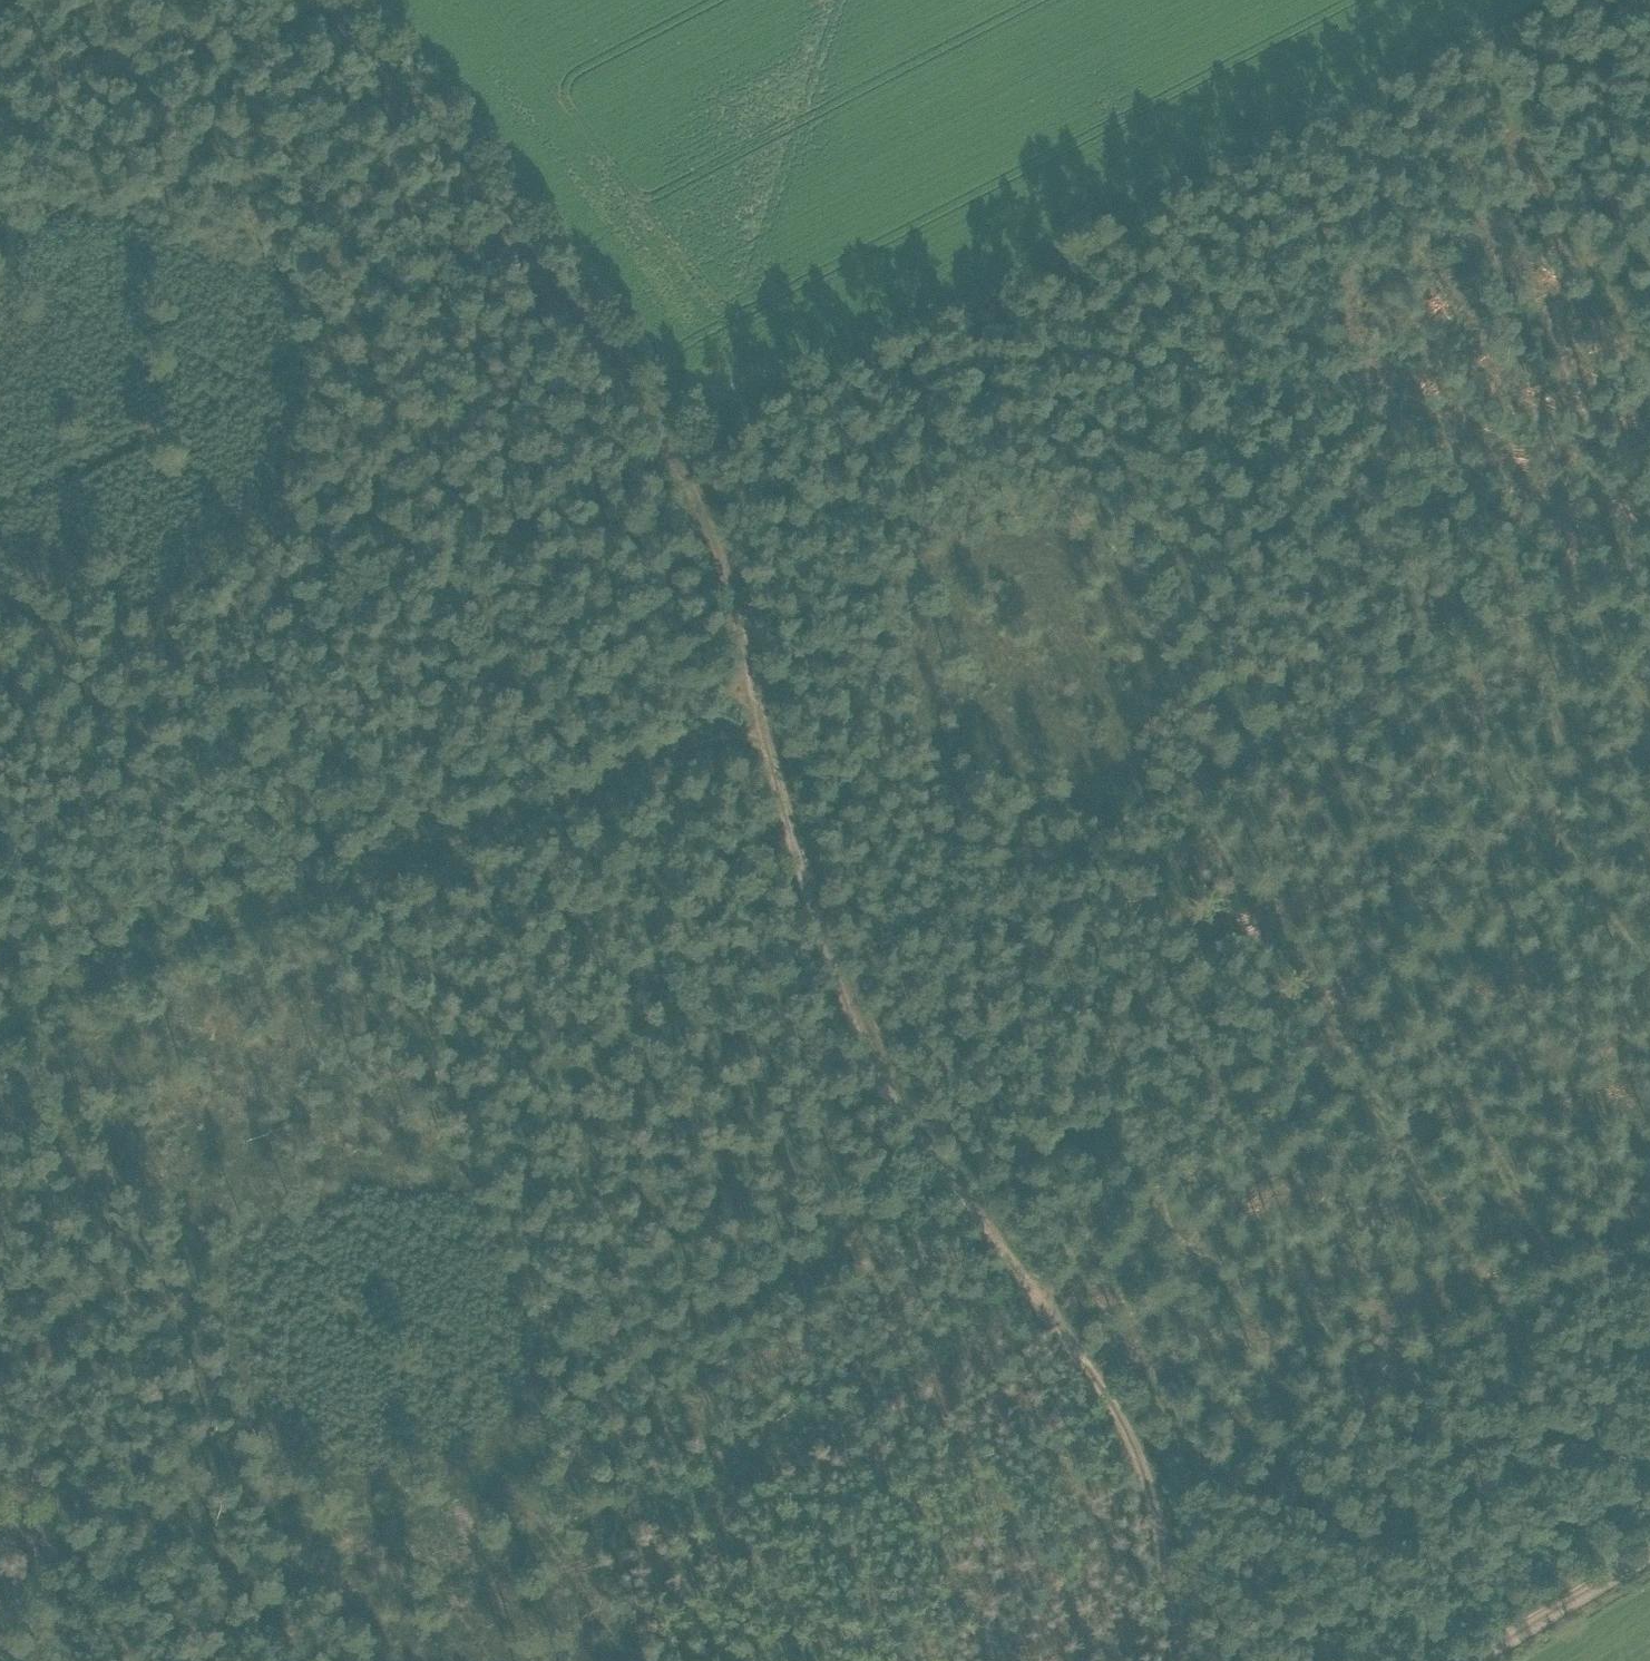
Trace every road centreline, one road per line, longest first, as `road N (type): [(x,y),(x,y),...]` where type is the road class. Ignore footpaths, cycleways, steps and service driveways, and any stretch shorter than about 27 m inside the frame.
road 1 (track): [(1649,549),(826,953),(756,720),(0,1010)]
road 2 (track): [(756,720),(700,449),(373,0)]
road 3 (track): [(826,953),(859,1036),(1133,1403),(1192,1660)]
road 4 (track): [(0,1493),(125,1660)]
road 5 (track): [(1649,1558),(1473,1660)]

